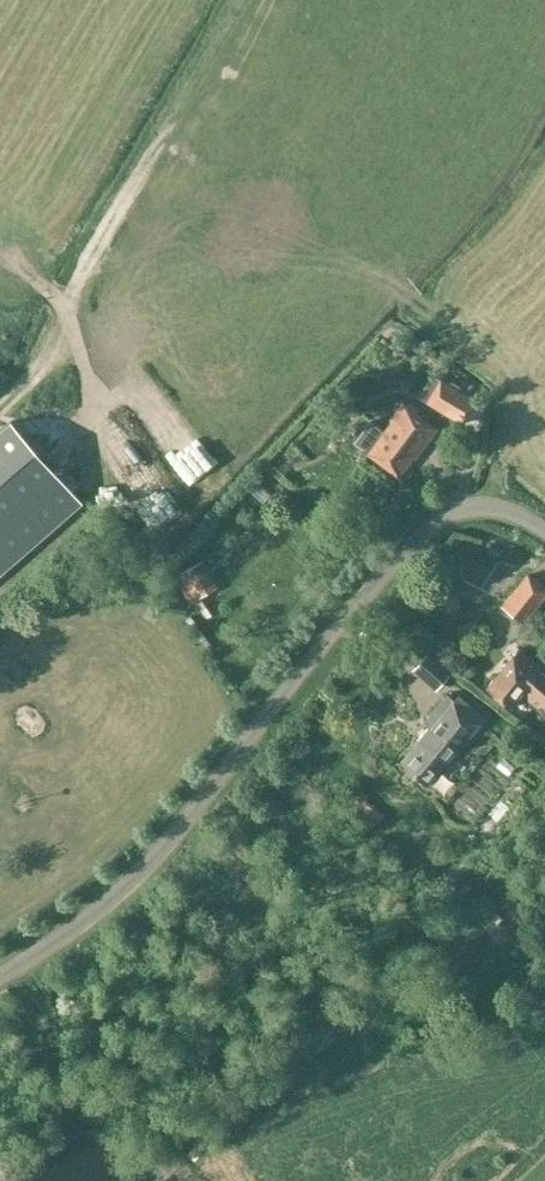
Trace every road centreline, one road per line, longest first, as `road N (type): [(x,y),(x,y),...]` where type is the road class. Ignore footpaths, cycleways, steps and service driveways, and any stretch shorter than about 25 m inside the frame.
road 1 (unclassified): [(0,976),(144,868),(428,529),(487,505),(544,533)]

